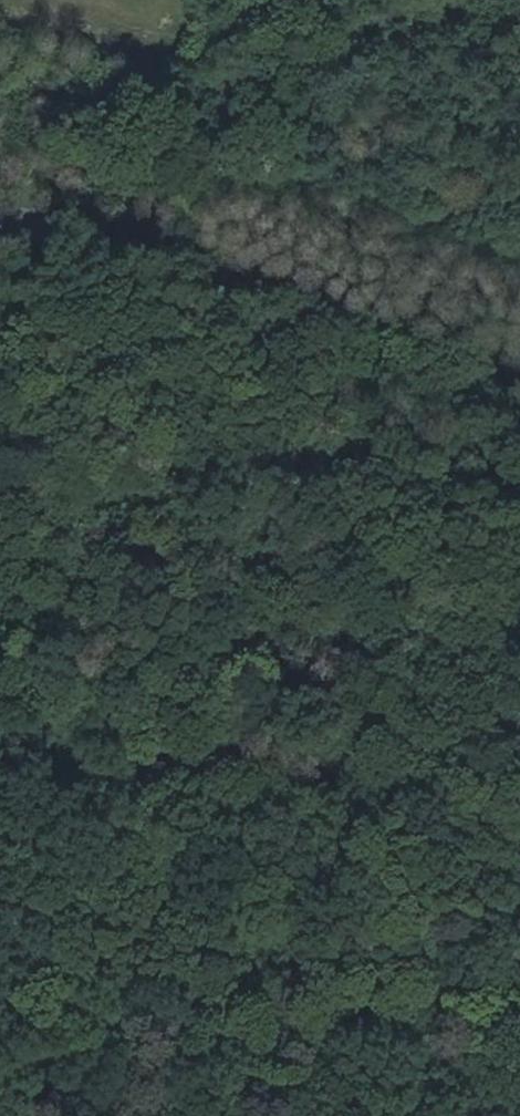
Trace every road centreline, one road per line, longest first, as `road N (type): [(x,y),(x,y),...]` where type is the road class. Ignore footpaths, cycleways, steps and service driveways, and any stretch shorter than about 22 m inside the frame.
road 1 (tertiary): [(0,209),(121,234),(519,358)]

